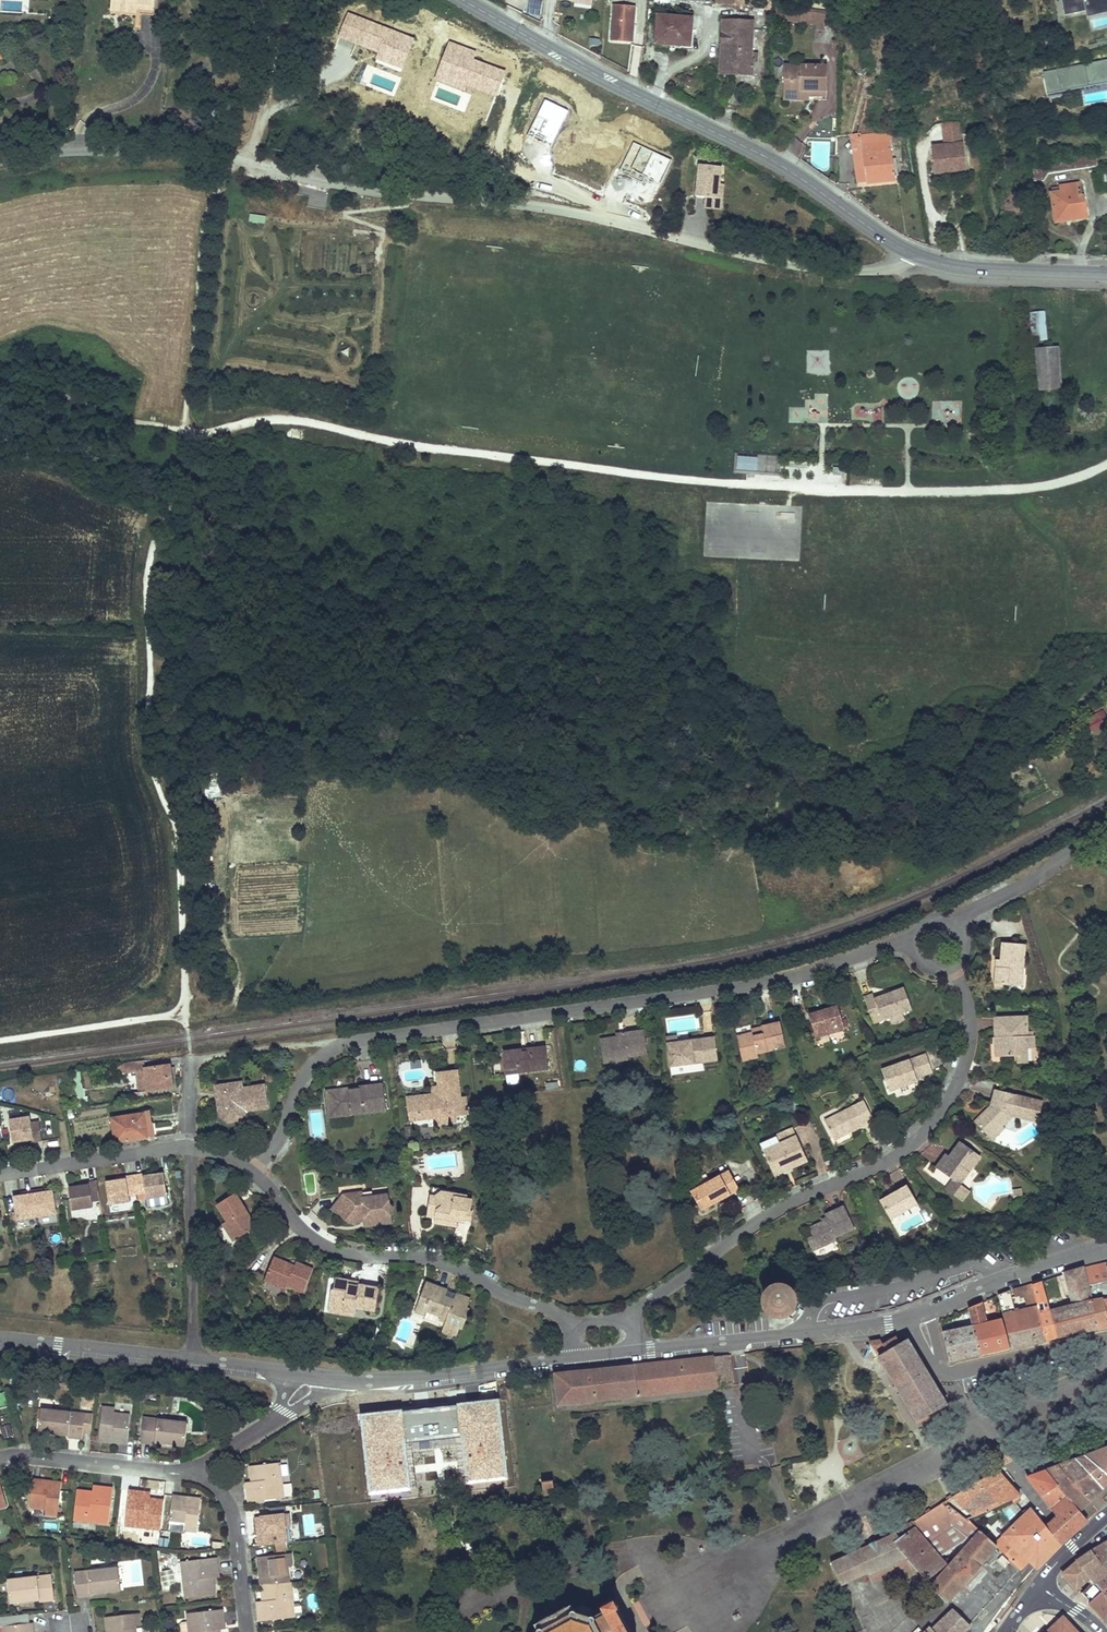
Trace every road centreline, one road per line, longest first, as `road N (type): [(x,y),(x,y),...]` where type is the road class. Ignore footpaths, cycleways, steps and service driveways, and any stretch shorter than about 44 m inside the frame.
road 1 (residential): [(252,1172),(278,1141),(306,1073),(338,1047),(772,983),(915,937)]
road 2 (unclassified): [(907,252),(887,269),(843,273),(581,216),(321,182),(252,161)]
road 3 (residential): [(632,1325),(647,1304),(759,1221),(885,1162),(929,1128),(953,1092),(969,1041),(952,967)]
road 4 (secondary): [(907,252),(770,160),(463,0)]
road 5 (unclassified): [(1106,1249),(889,1323),(641,1350)]
road 6 (residential): [(252,1172),(327,1246),(446,1264),(576,1329)]
road 7 (residential): [(252,161),(103,150),(0,161)]
road 8 (unclassified): [(573,1358),(432,1376),(327,1378)]
road 9 (residential): [(192,1360),(190,1148)]
road 10 (secondary): [(1106,274),(971,269),(907,252)]
road 11 (unclassified): [(192,1360),(0,1340)]
road 12 (residential): [(0,1175),(190,1148)]
road 13 (residential): [(185,1475),(0,1459)]
road 14 (track): [(181,1011),(0,1041)]
road 15 (residential): [(246,1631),(231,1509),(211,1484),(185,1475)]
road 16 (residential): [(956,926),(1106,829)]

